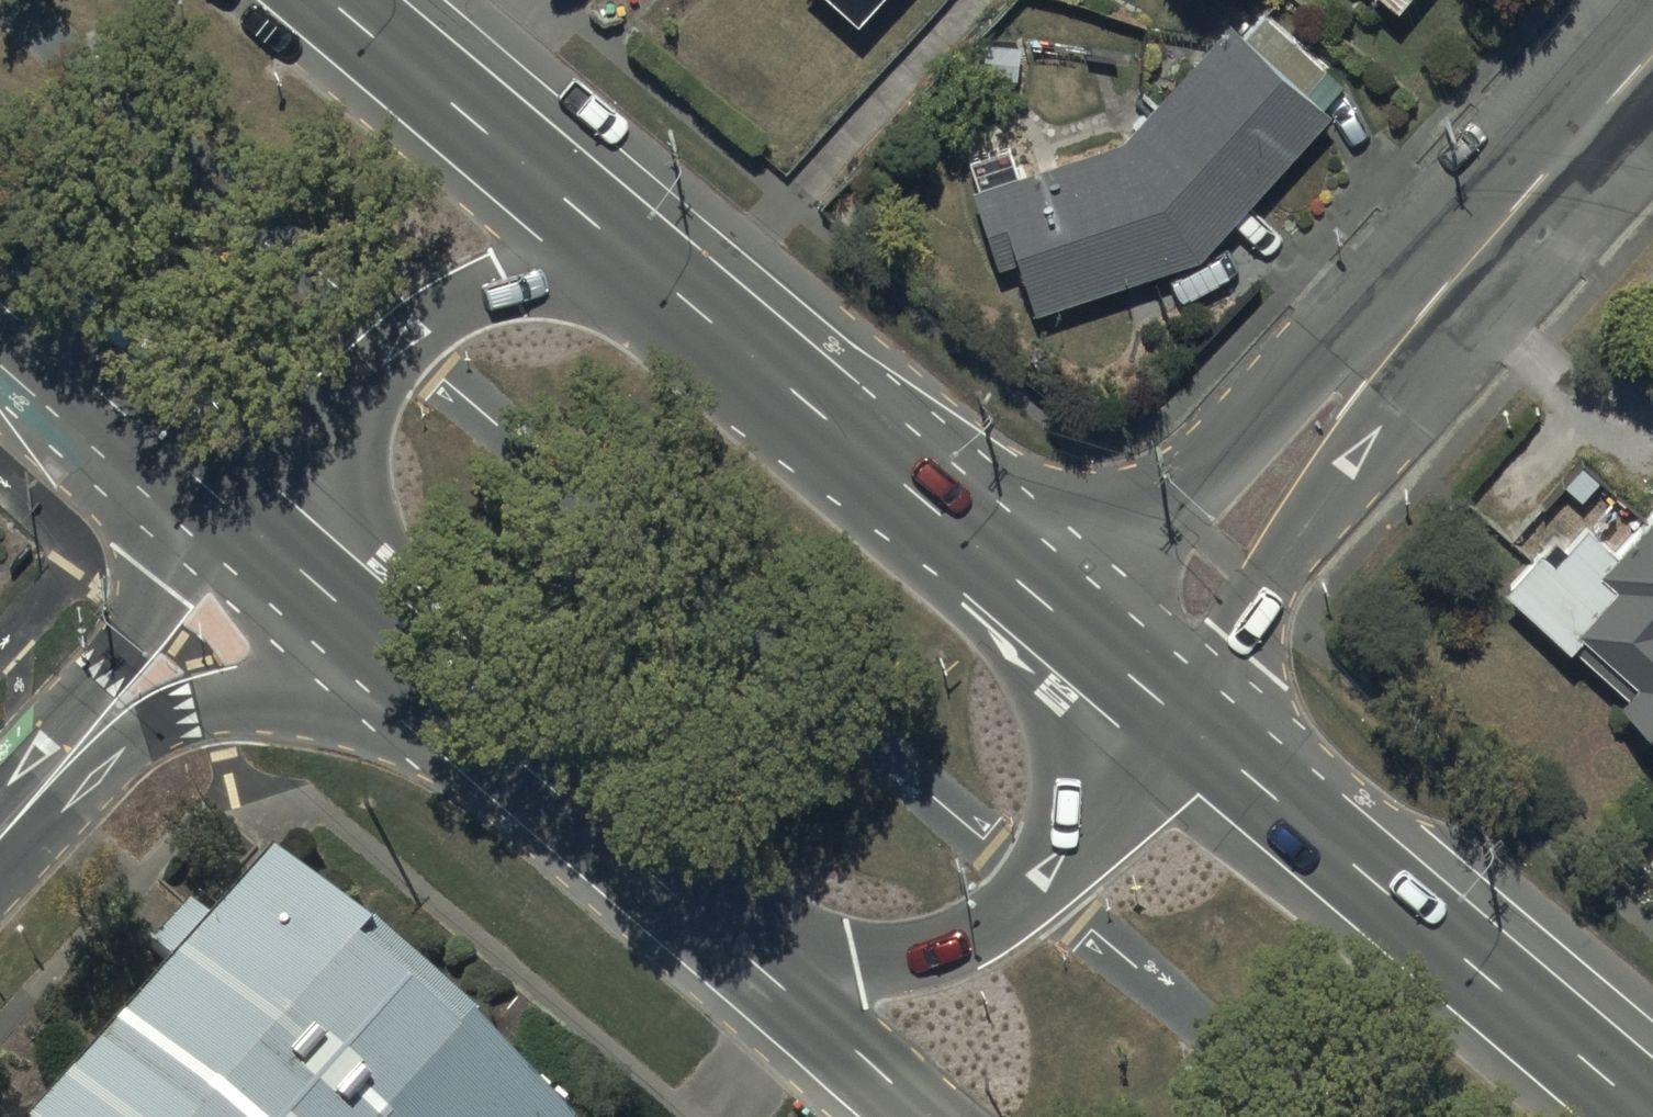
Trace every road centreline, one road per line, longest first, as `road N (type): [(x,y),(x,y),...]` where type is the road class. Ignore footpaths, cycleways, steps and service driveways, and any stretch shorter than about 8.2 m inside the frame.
road 1 (secondary): [(1166,710),(1648,1116)]
road 2 (tertiary): [(957,530),(1020,520),(1086,529),(1142,518),(1193,484),(1308,372),(1410,330)]
road 3 (secondary): [(234,518),(362,378),(441,315),(511,287),(647,275)]
road 4 (tertiary): [(1410,330),(1375,444),(1166,710)]
road 5 (residential): [(488,737),(267,698),(182,713),(53,776)]
road 6 (secondary): [(1083,814),(1061,857),(1022,903),(979,935),(933,953),(817,955),(716,934)]
road 7 (secondary): [(326,0),(647,275)]
road 8 (secondary): [(647,275),(957,530)]
road 9 (tertiary): [(1652,58),(1410,330)]
road 10 (secondary): [(488,737),(234,518)]
road 11 (residential): [(53,776),(88,687),(234,518)]
road 12 (secondary): [(234,518),(0,305)]
road 13 (secondary): [(716,934),(488,737)]
road 14 (secondary): [(979,549),(1001,616),(1070,697),(1081,728),(1083,814)]
road 15 (secondary): [(930,1116),(716,934)]
road 16 (secondary): [(979,549),(1166,710)]
road 17 (tertiary): [(1166,710),(1083,814)]

